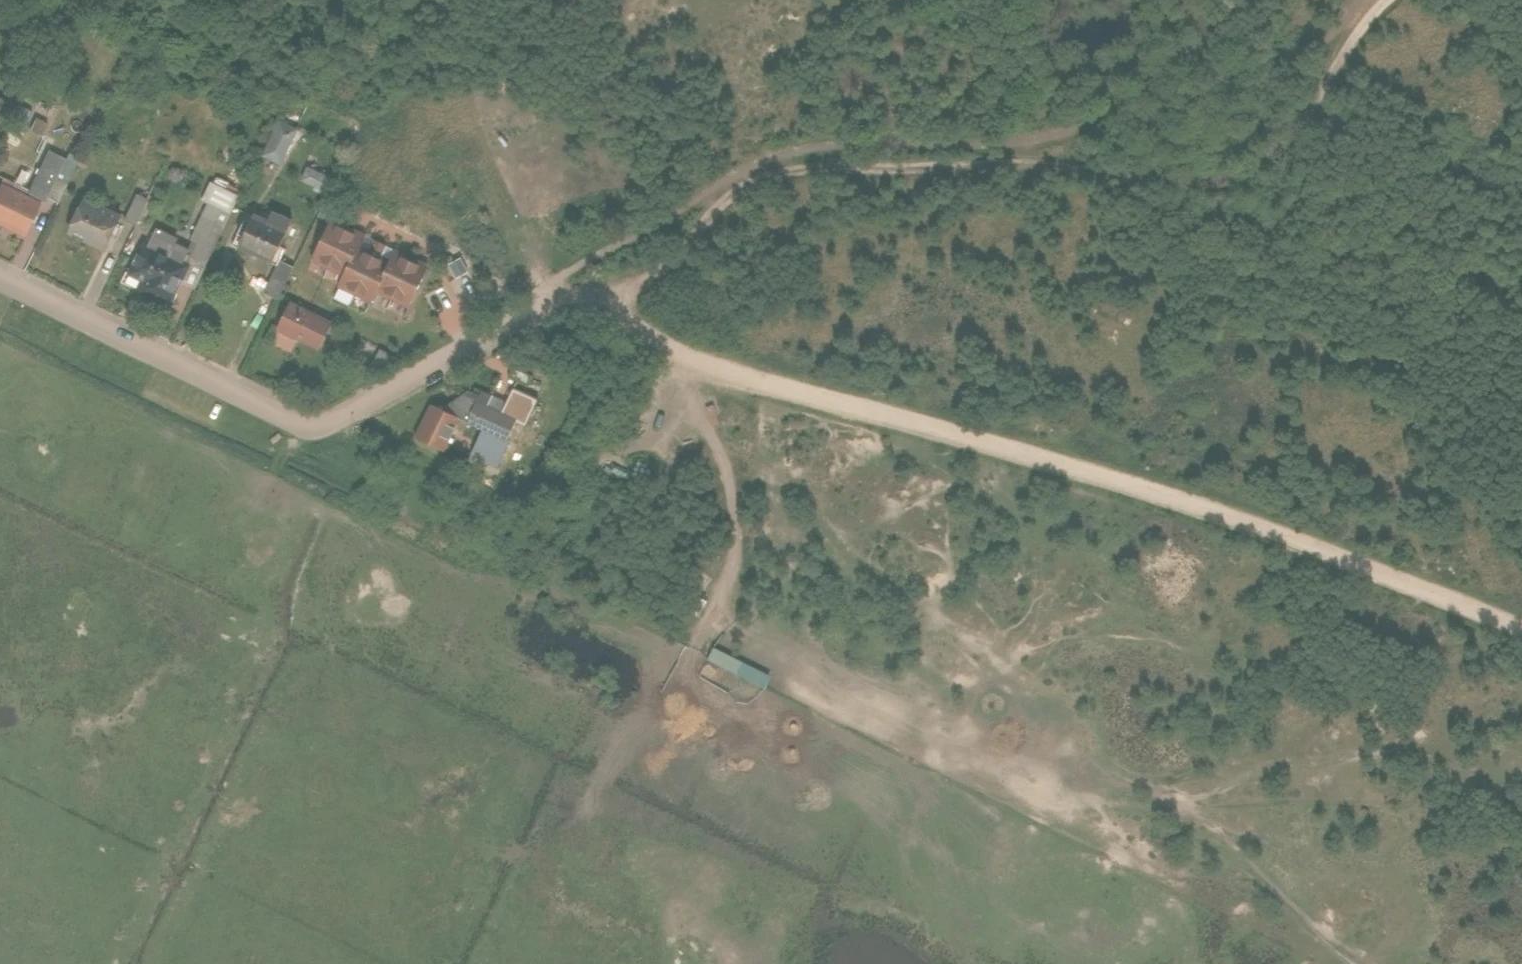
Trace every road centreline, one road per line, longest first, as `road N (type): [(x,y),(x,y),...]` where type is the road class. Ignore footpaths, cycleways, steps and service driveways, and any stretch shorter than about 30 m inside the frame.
road 1 (track): [(540,306),(575,298),(611,303),(670,345),(750,379),(1011,449),(1289,538),(1521,631)]
road 2 (track): [(1401,0),(1374,25),(1303,137),(1239,186),(1189,193),(1046,172),(767,176),(733,198),(665,270),(611,303)]
road 3 (residential): [(0,278),(298,422),(321,424),(540,306)]
road 4 (track): [(670,345),(693,416),(727,473),(733,573),(713,637)]

